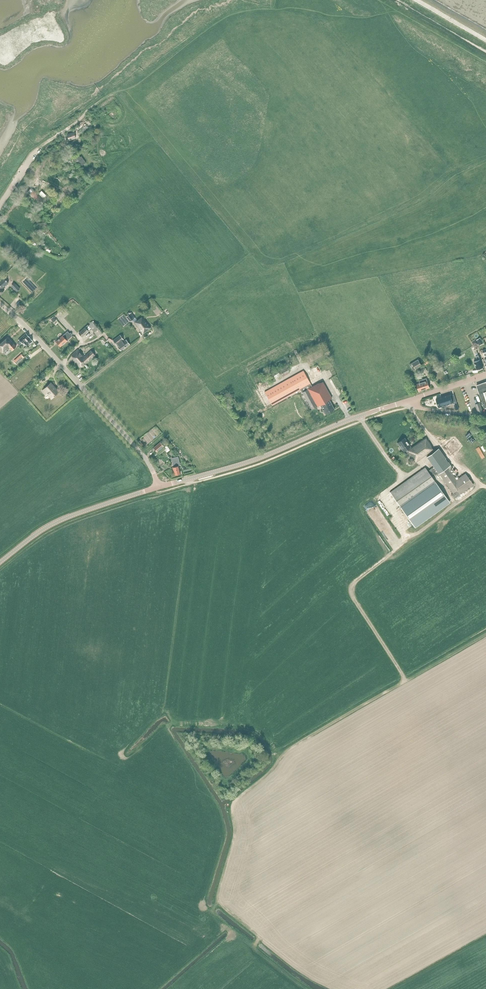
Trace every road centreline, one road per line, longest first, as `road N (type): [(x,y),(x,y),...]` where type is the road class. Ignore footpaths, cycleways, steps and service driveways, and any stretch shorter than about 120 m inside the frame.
road 1 (track): [(281,758),(406,681),(485,807)]
road 2 (track): [(406,681),(351,585),(480,485)]
road 3 (tertiary): [(158,487),(412,400)]
road 4 (unclassified): [(158,487),(142,453),(0,303)]
road 5 (tertiary): [(0,562),(53,524),(158,487)]
road 6 (track): [(219,900),(236,800),(281,758)]
road 7 (track): [(410,540),(381,496),(404,479),(360,416)]

